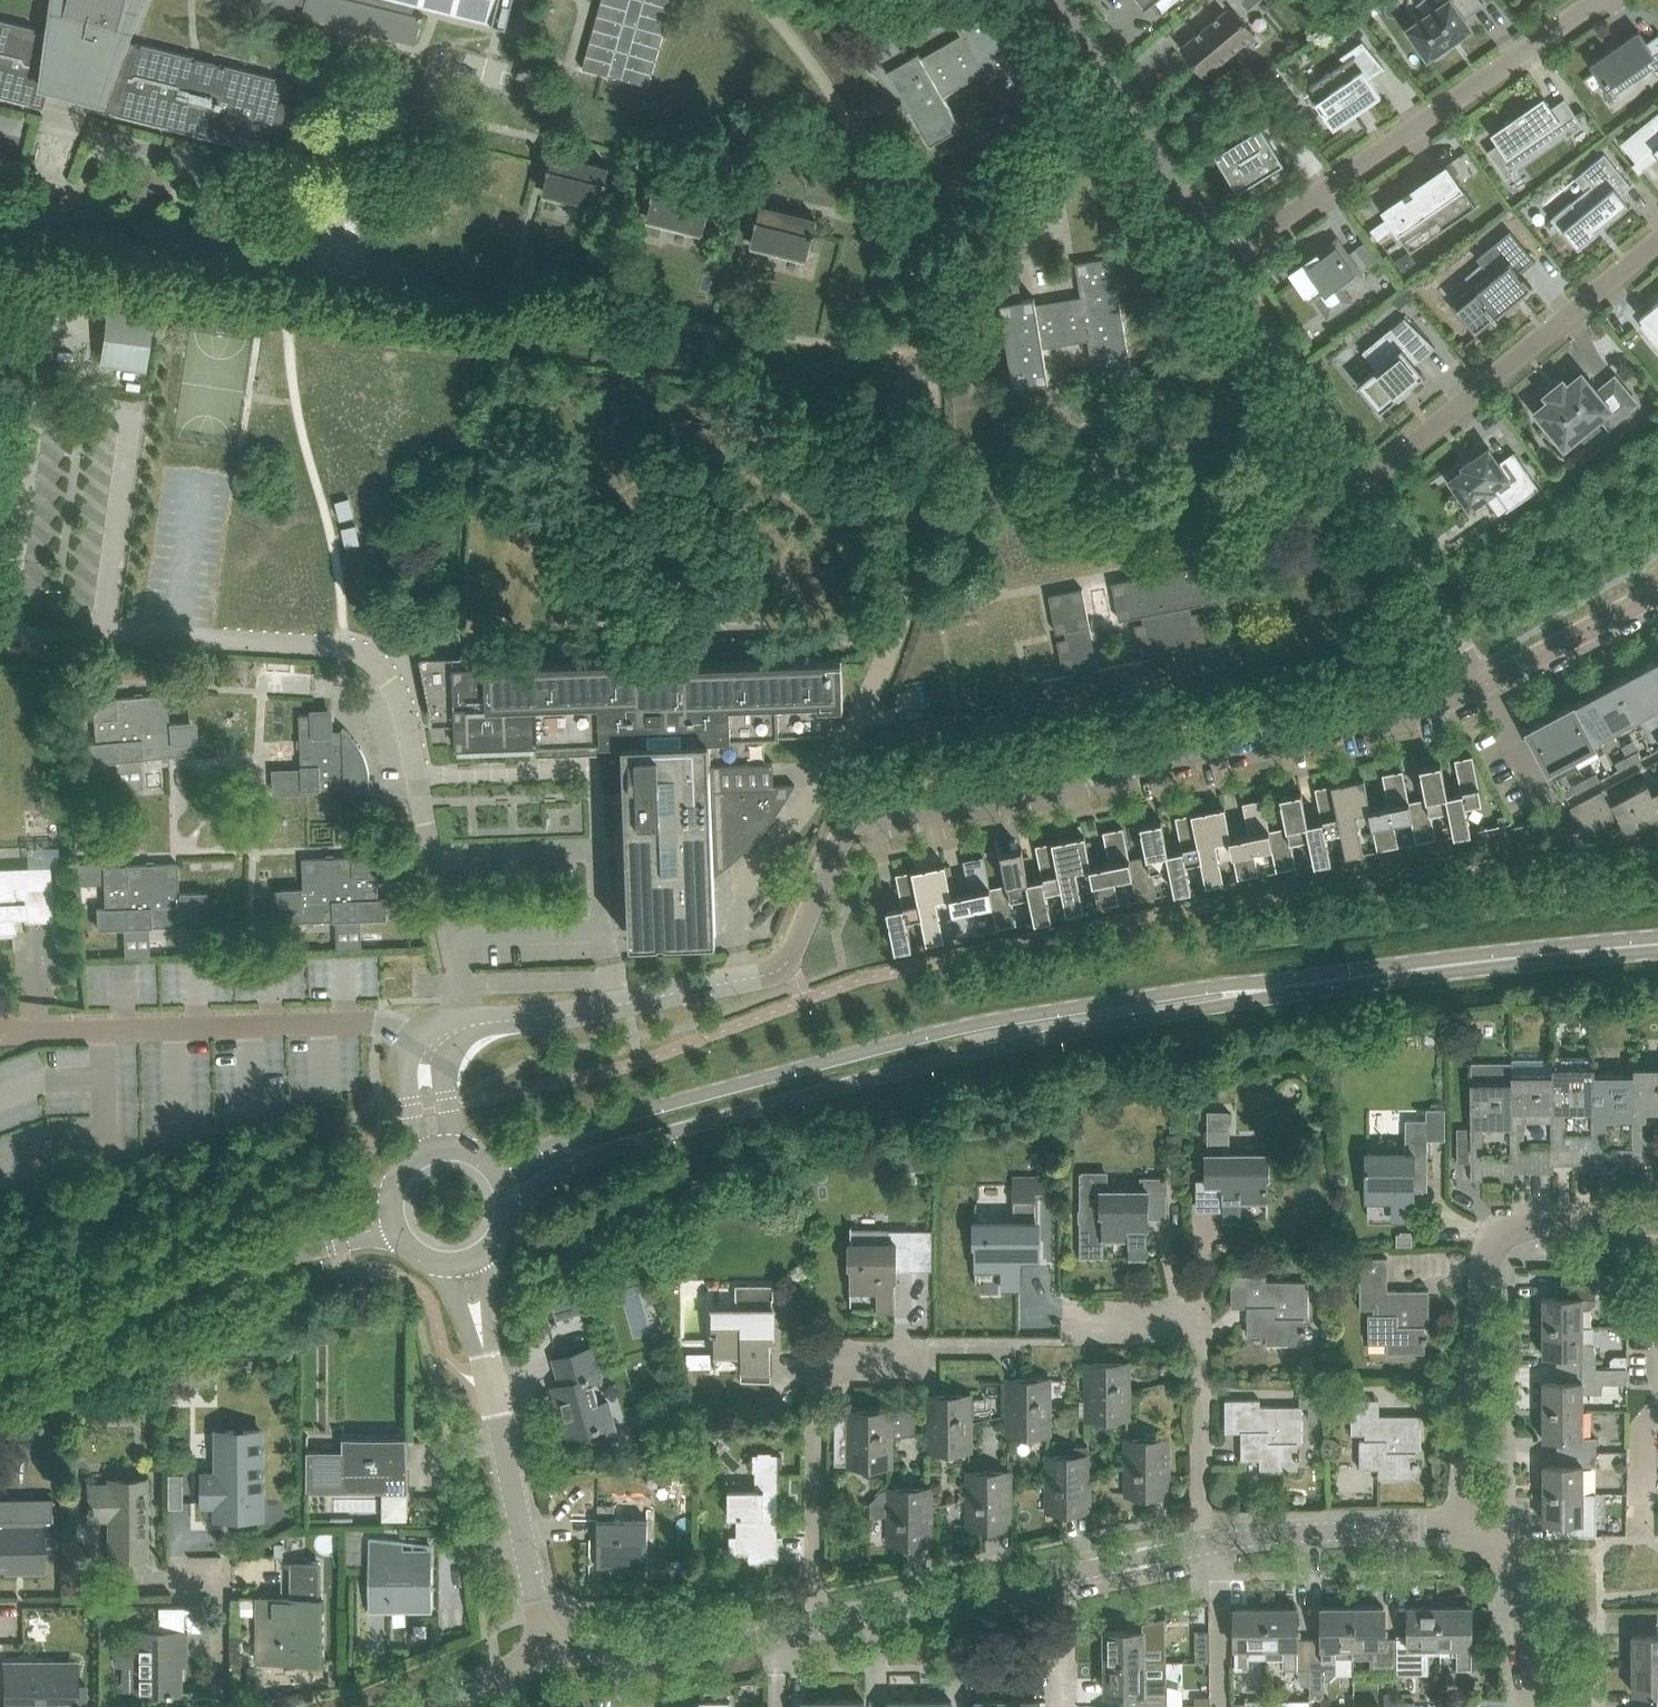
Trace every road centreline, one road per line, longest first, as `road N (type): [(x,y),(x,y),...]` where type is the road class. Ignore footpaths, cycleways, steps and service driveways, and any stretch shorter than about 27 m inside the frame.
road 1 (tertiary): [(507,1209),(580,1159),(626,1143),(954,1058),(1279,987)]
road 2 (tertiary): [(1279,987),(1196,987),(885,1046),(625,1115),(566,1136),(499,1174)]
road 3 (residential): [(796,943),(835,849),(860,822),(1455,698),(1485,682)]
road 4 (residential): [(1460,1532),(1487,1267),(1498,1240),(1547,1225),(1657,1225)]
road 5 (residential): [(1598,0),(1223,259)]
road 6 (residential): [(436,1045),(362,1022),(0,1029)]
road 7 (unclassified): [(547,1654),(461,1264)]
road 8 (residential): [(796,943),(775,972),(468,1026),(436,1045)]
road 9 (residential): [(1363,486),(1657,241)]
road 10 (tertiary): [(1657,944),(1279,987)]
road 11 (residential): [(817,1624),(816,1399),(824,1375),(839,1361),(920,1361)]
road 12 (residential): [(1202,1545),(1201,1360),(1190,1335),(1174,1322),(1077,1322)]
road 13 (residential): [(1223,259),(1057,0)]
road 14 (tertiary): [(386,1196),(180,1269),(127,1304)]
road 15 (tertiary): [(127,1304),(394,1235)]
road 16 (residential): [(1363,486),(1223,259)]
road 17 (unclassified): [(817,1624),(1068,1573)]
road 18 (unclassified): [(1220,1542),(1339,1531),(1460,1532)]
road 19 (residential): [(1485,682),(1363,486)]
road 20 (unclassified): [(1547,1706),(1518,1577),(1494,1546),(1460,1532)]
road 21 (unclassified): [(624,1649),(817,1624)]
road 22 (residential): [(1485,682),(1657,591)]
road 23 (residential): [(223,1706),(222,1575),(178,1575)]
road 24 (residential): [(1220,1542),(1221,1706)]
road 25 (unclassified): [(415,1706),(547,1654)]
road 26 (tertiary): [(0,1362),(127,1304)]
road 27 (unclassified): [(1068,1573),(1202,1545)]
road 28 (residential): [(1068,1573),(1071,1706)]

